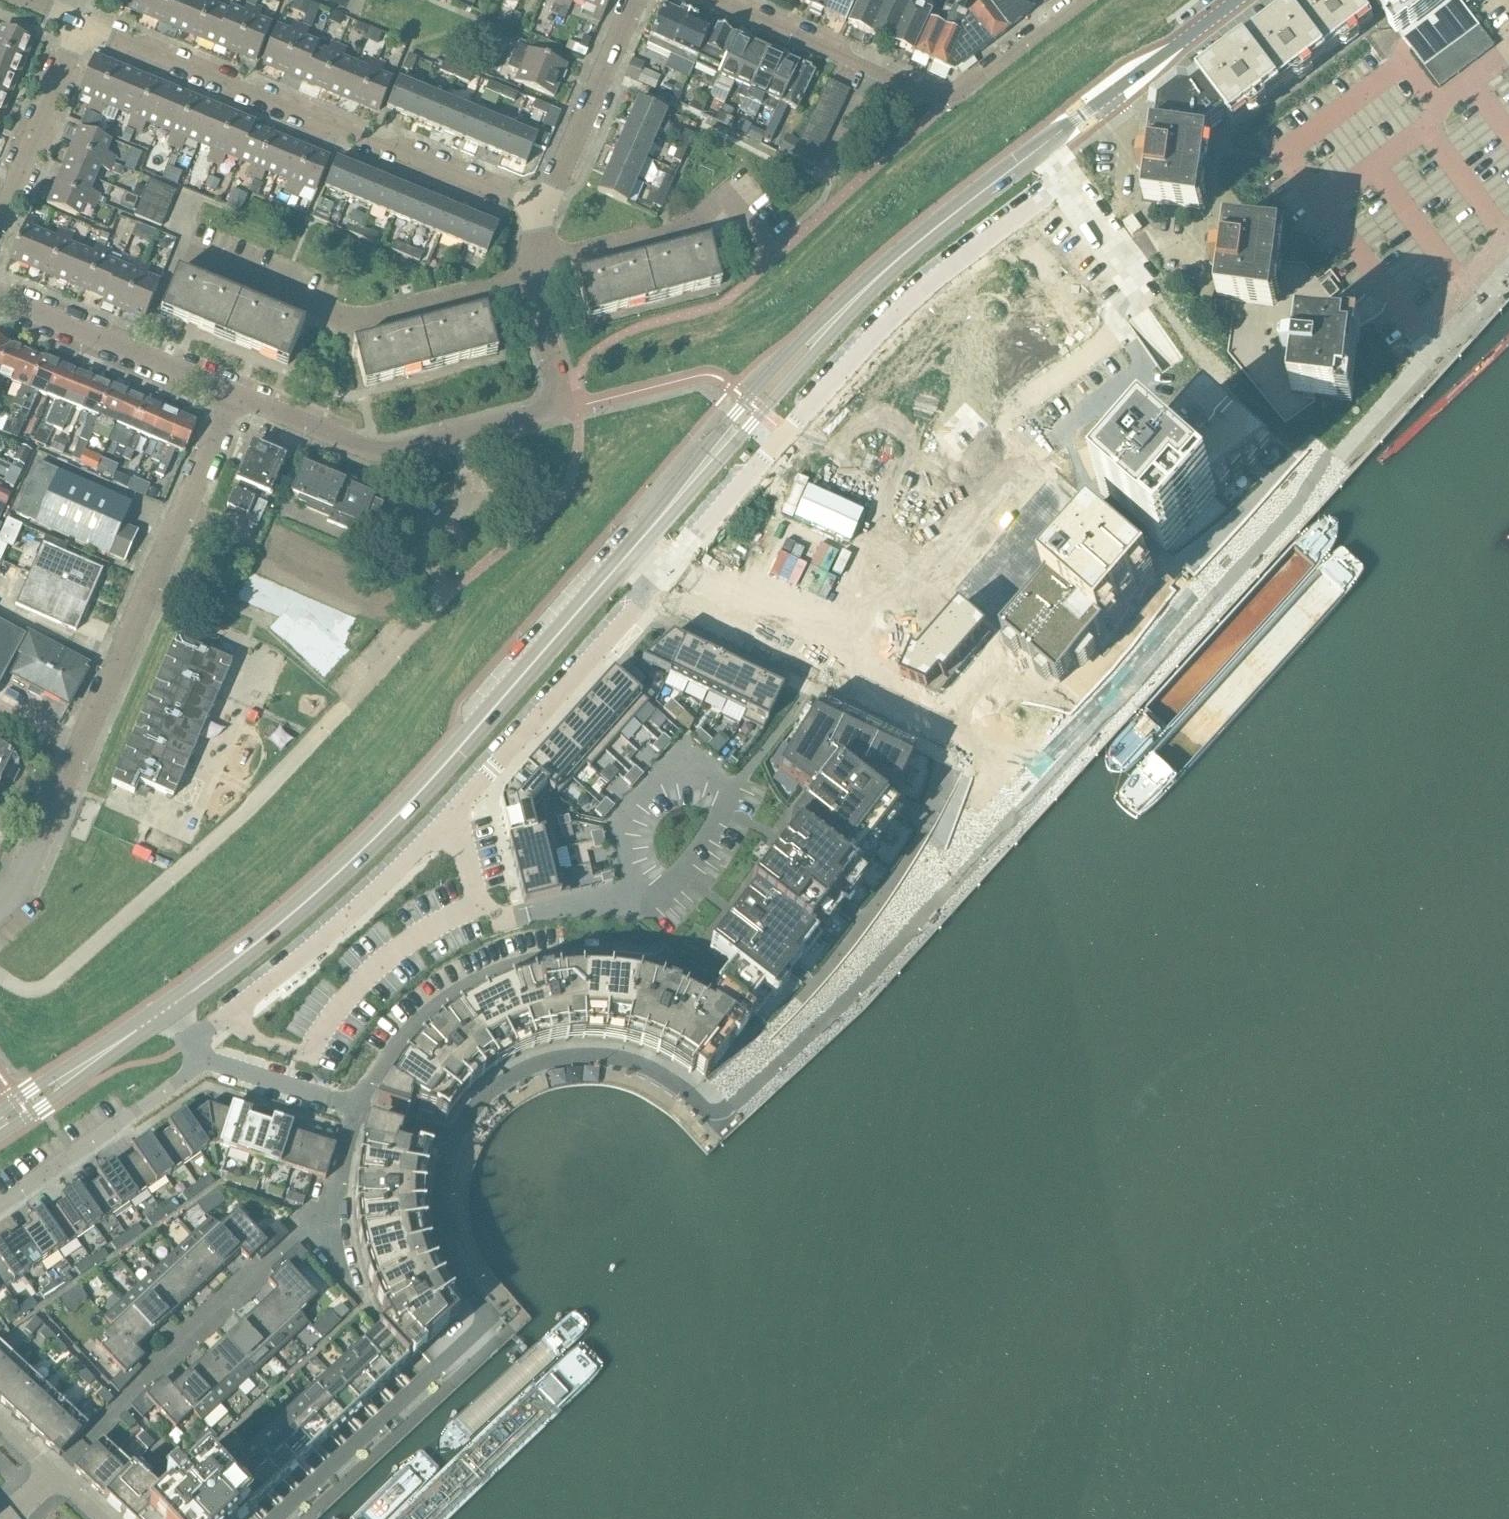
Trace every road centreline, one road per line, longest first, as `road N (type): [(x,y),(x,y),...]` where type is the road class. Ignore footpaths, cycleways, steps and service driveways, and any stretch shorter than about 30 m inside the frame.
road 1 (secondary): [(167,1010),(288,921),(379,836),(832,323),(951,215),(1039,149)]
road 2 (residential): [(0,976),(42,989),(65,978),(274,784),(453,591),(404,546),(437,510),(474,504)]
road 3 (residential): [(639,607),(448,822),(338,926),(189,1040)]
road 4 (residential): [(0,908),(27,869),(232,394)]
road 5 (residential): [(668,574),(891,316),(1061,182)]
road 6 (residential): [(80,23),(541,211)]
road 7 (residential): [(56,1476),(322,1216),(354,1109)]
road 8 (residential): [(232,394),(368,445),(425,444),(533,416),(557,404),(532,273)]
road 9 (residential): [(727,0),(948,101),(1078,0)]
road 10 (residential): [(980,652),(944,696),(918,695),(668,574)]
road 11 (residential): [(1061,182),(1143,297),(1114,325),(1145,372),(1054,440)]
road 12 (residential): [(199,249),(358,310),(532,273)]
road 13 (residential): [(354,1109),(399,1039),(438,1002),(518,965),(615,954)]
road 14 (residential): [(278,1518),(486,1329)]
road 15 (residential): [(532,273),(691,224),(723,196),(766,244)]
road 16 (residential): [(0,298),(232,394)]
road 17 (residential): [(0,1205),(203,1061)]
road 18 (residential): [(541,211),(635,0)]
road 19 (residential): [(0,218),(80,23)]
road 20 (secondary): [(0,1127),(167,1010)]
road 21 (residential): [(203,1061),(354,1109)]
road 22 (secondary): [(1110,95),(1234,0)]

